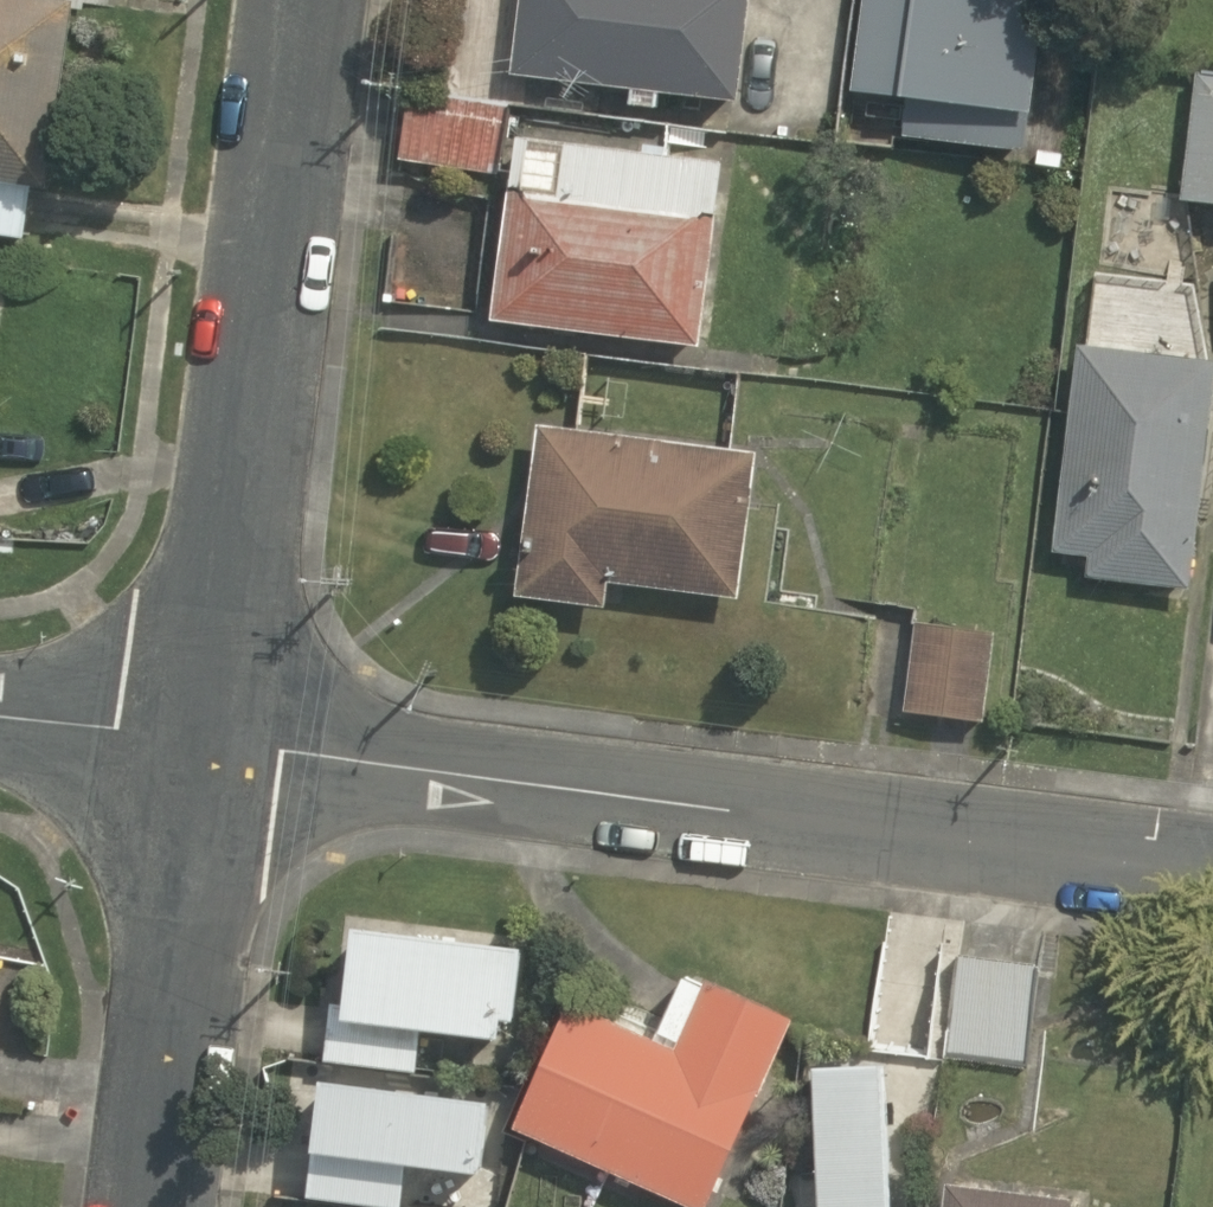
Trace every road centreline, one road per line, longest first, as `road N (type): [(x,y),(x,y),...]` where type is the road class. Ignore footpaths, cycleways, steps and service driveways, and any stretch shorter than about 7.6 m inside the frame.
road 1 (residential): [(191,744),(1212,866)]
road 2 (residential): [(191,744),(258,369),(306,0)]
road 3 (residential): [(134,1206),(191,744)]
road 4 (residential): [(191,744),(0,717)]

